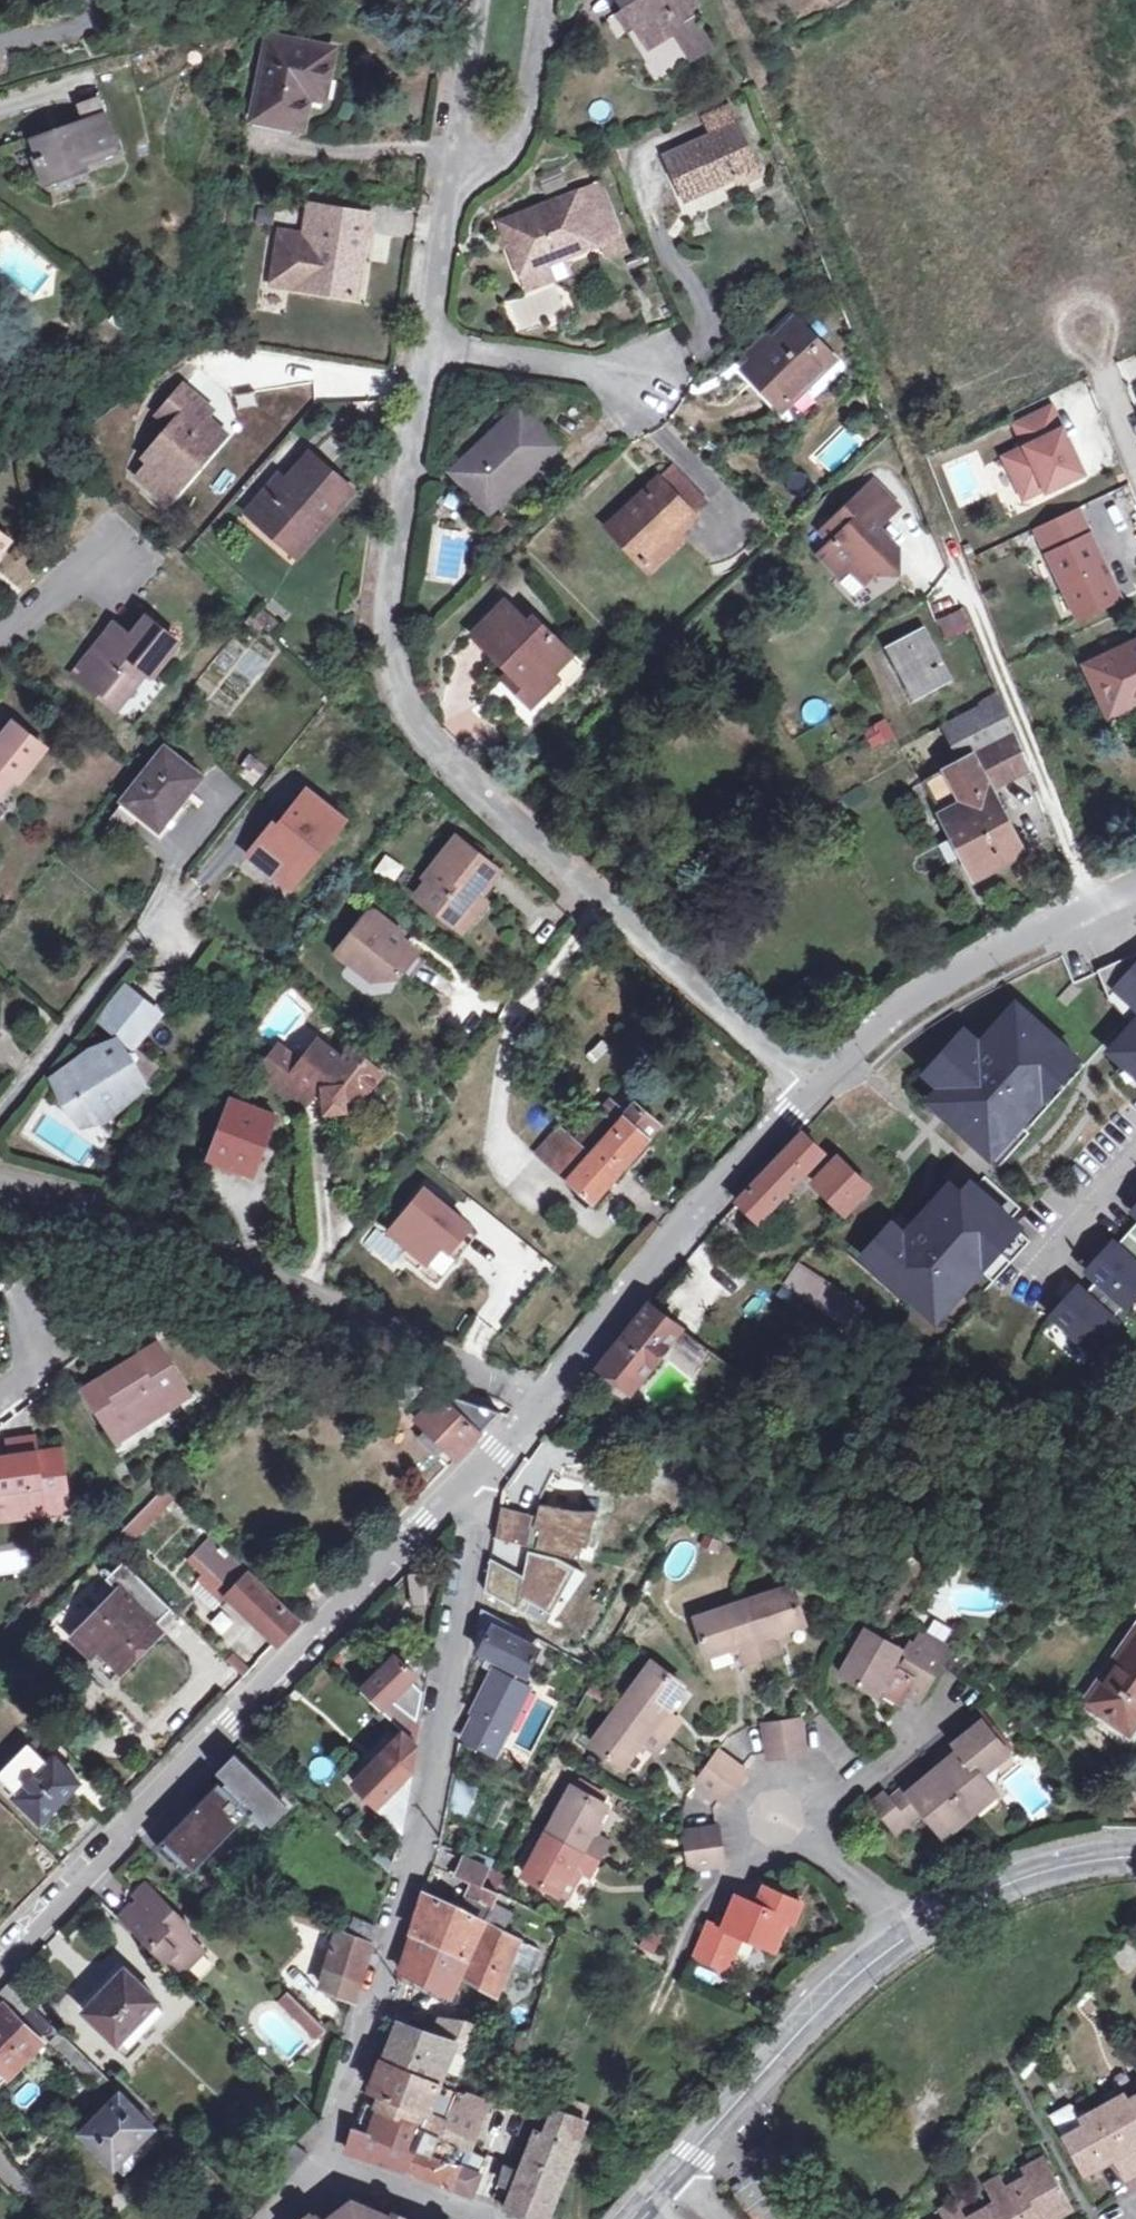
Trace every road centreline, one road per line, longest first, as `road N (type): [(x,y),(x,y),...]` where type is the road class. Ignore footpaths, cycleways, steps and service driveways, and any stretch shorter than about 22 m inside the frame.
road 1 (residential): [(810,1093),(586,892),(405,704),(384,616),(424,348)]
road 2 (unclassified): [(330,2165),(423,1835),(476,1509),(468,1479)]
road 3 (unclassified): [(468,1479),(0,1958)]
road 4 (residential): [(537,1404),(138,1219),(0,1178)]
road 5 (unclassified): [(810,1093),(660,1251),(537,1404)]
road 6 (residential): [(424,348),(474,0)]
road 7 (secondary): [(670,2175),(824,2002),(909,1926)]
road 8 (unclassified): [(1082,909),(919,994),(810,1093)]
road 9 (secondary): [(909,1926),(988,1888),(1135,1853)]
road 10 (residential): [(424,348),(641,381)]
road 11 (residential): [(909,1926),(775,1815)]
road 12 (residential): [(0,637),(68,585),(123,561)]
road 13 (residential): [(330,2165),(462,2218)]
road 14 (residential): [(1135,1164),(1048,1266)]
road 15 (residential): [(0,1397),(36,1354),(16,1294)]

